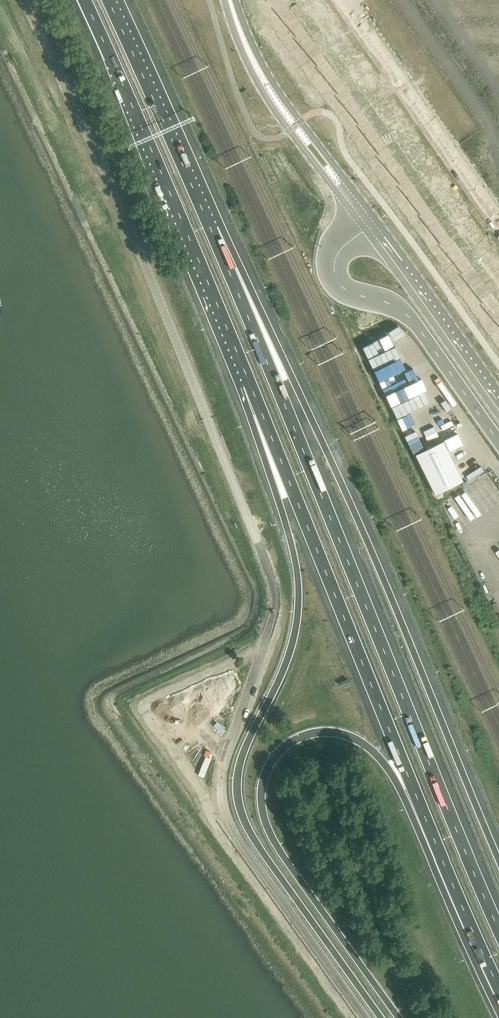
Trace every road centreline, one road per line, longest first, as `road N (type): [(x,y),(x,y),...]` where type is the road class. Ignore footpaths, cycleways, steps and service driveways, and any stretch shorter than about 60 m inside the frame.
road 1 (unclassified): [(363,1017),(226,825),(222,766),(269,631),(272,583),(114,190),(24,0)]
road 2 (motorway): [(498,925),(211,229)]
road 3 (motorway): [(498,860),(349,497),(262,314),(211,229)]
road 4 (motorway): [(251,386),(293,551),(298,618),(287,662),(243,750),(238,804),(382,1017)]
road 5 (motorway): [(399,1017),(271,837),(261,798),(270,760),(305,735),(325,731),(364,743),(384,762),(444,866)]
road 6 (motorway): [(251,386),(444,866)]
road 7 (motorway): [(83,0),(251,386)]
road 8 (unclassified): [(371,225),(338,253),(338,282),(410,318),(498,442)]
road 9 (motorway): [(211,229),(109,0)]
road 10 (unclassified): [(498,403),(371,225)]
road 11 (unclassified): [(242,35),(270,104),(335,191),(349,196)]
road 12 (unclassified): [(349,196),(242,35)]
road 13 (motorway): [(444,866),(498,987)]

